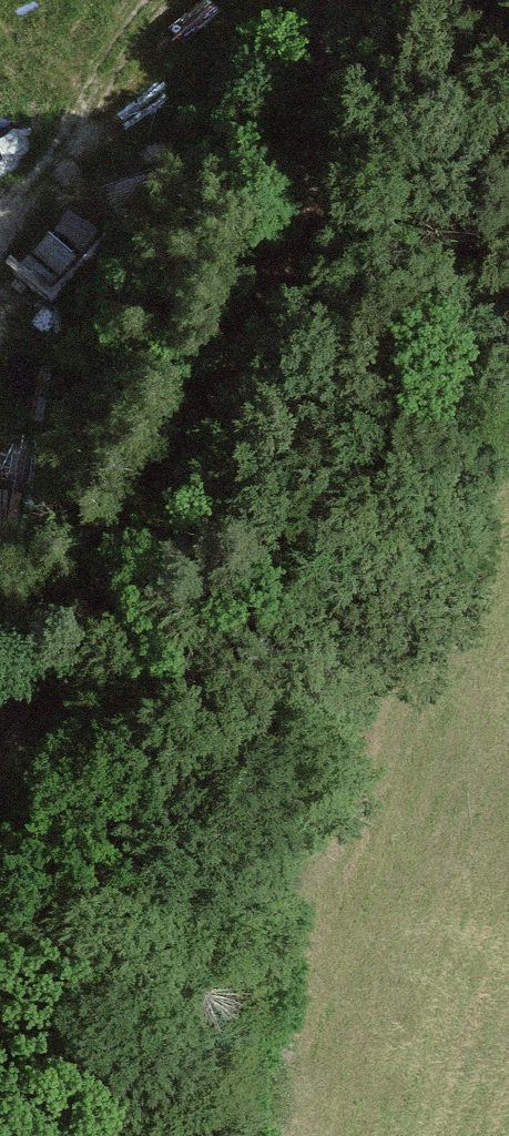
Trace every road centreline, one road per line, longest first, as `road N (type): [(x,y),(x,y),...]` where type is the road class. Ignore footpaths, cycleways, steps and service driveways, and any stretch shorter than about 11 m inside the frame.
road 1 (unclassified): [(0,790),(271,324),(336,134),(354,0)]

